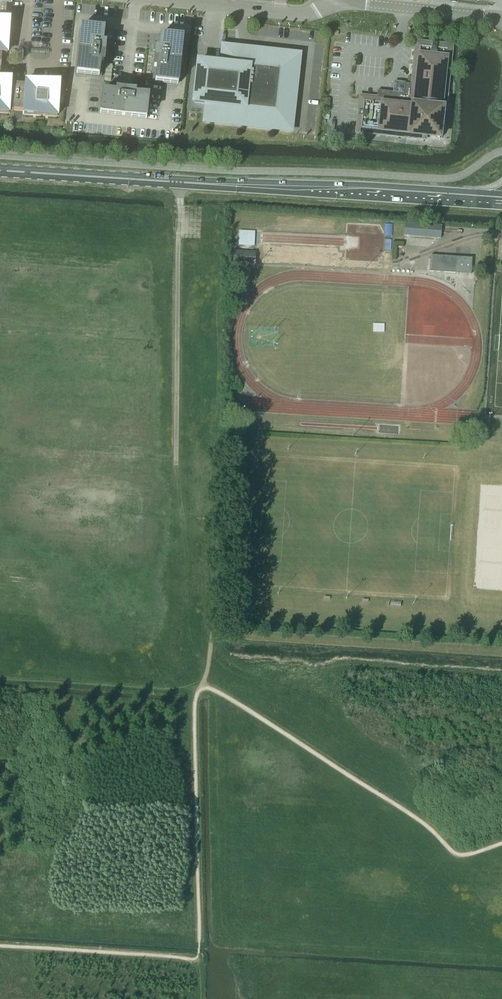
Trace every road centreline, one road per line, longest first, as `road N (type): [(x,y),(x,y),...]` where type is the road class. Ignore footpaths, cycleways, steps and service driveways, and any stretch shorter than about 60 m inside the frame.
road 1 (secondary): [(0,173),(501,201)]
road 2 (track): [(204,681),(188,636),(175,465),(181,183)]
road 3 (track): [(200,690),(209,664),(218,435),(176,434)]
road 4 (track): [(204,681),(171,689),(0,679)]
road 5 (unclassified): [(333,0),(296,13),(187,0)]
road 6 (unclassified): [(501,19),(356,0)]

